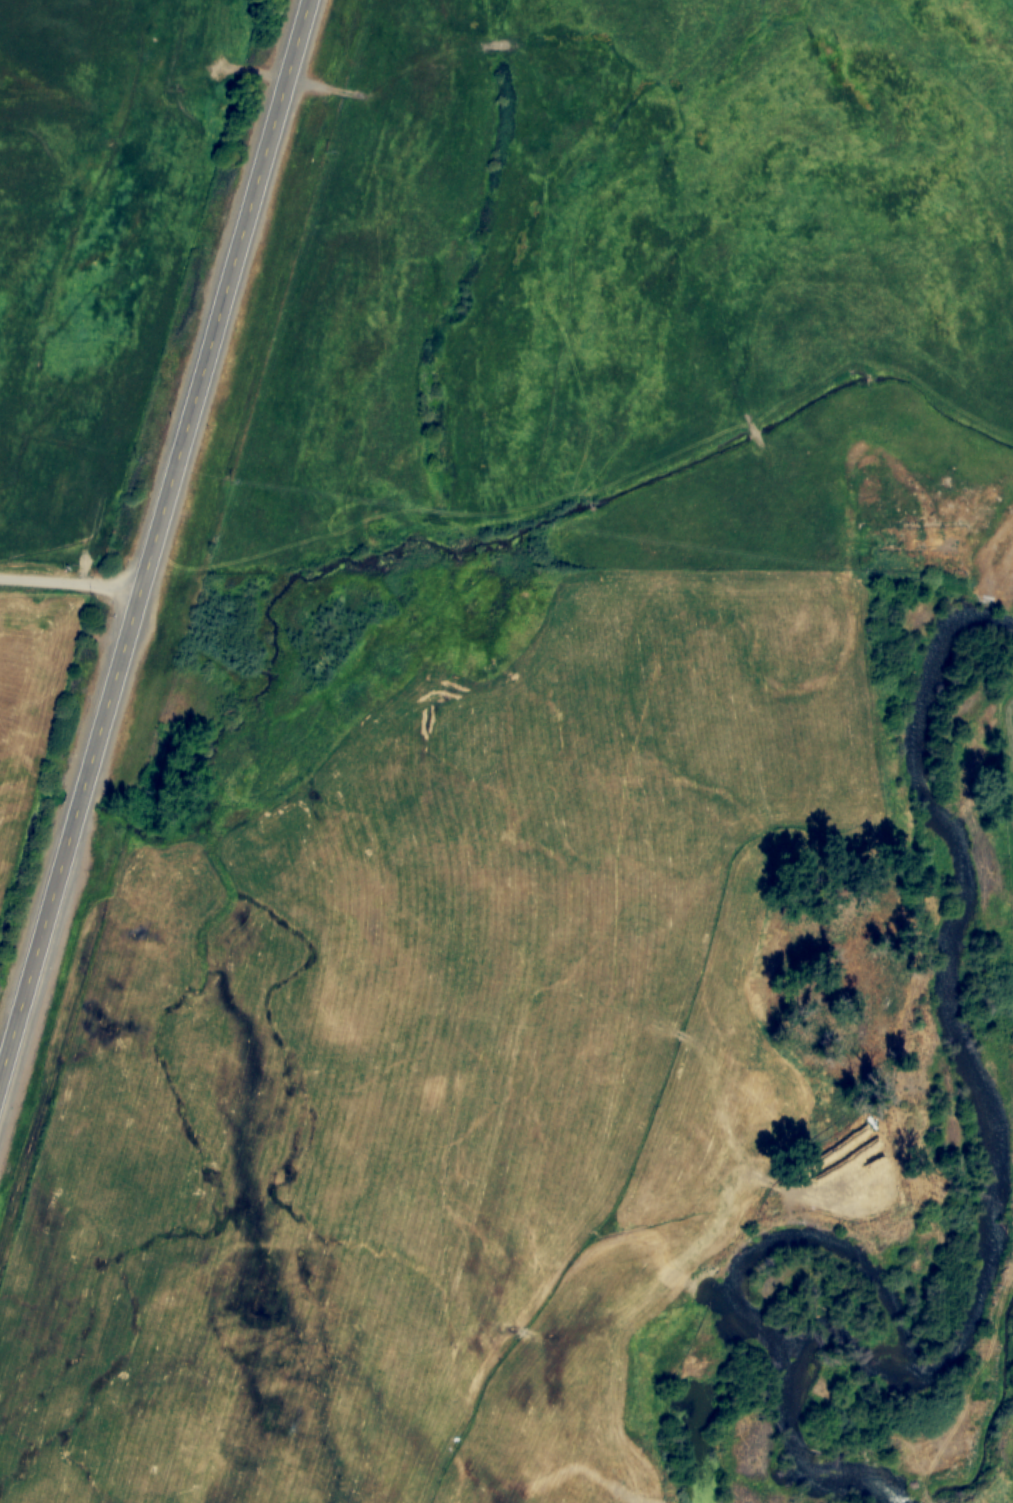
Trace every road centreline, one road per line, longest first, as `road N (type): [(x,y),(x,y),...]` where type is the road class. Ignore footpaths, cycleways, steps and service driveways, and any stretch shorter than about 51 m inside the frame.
road 1 (primary): [(0,1077),(309,0)]

